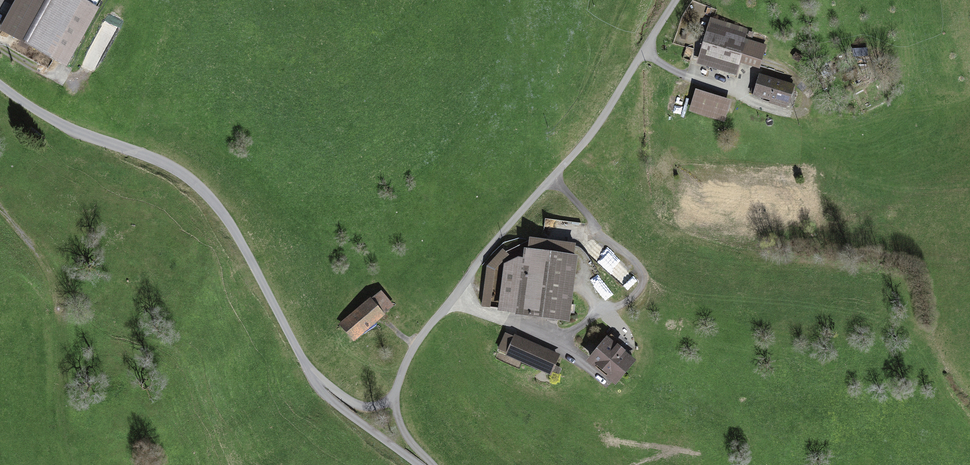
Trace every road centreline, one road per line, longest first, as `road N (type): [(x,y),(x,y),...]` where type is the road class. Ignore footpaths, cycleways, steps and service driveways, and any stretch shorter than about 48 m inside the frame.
road 1 (unclassified): [(392,401),(417,342),(581,147),(678,0)]
road 2 (unclassified): [(301,357),(207,194),(174,169),(73,131),(0,86)]
road 3 (unclassified): [(418,464),(314,383),(301,357)]

